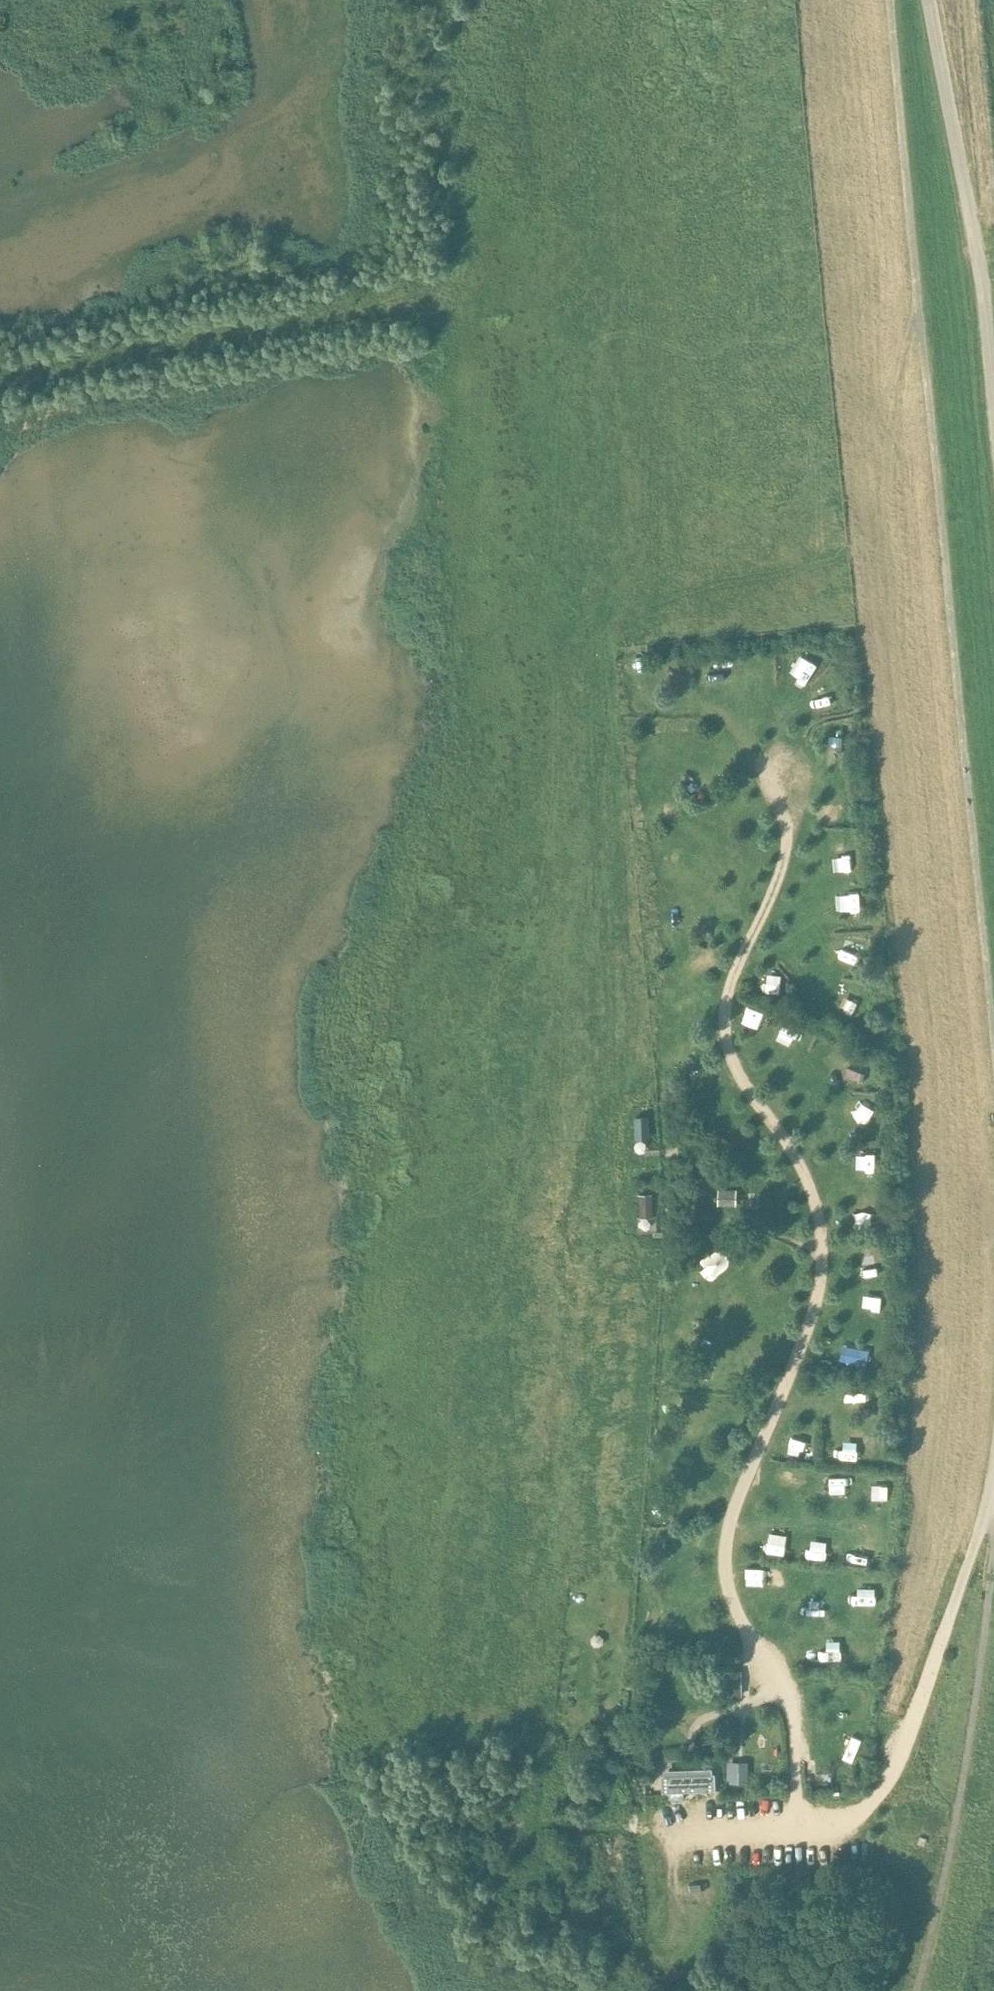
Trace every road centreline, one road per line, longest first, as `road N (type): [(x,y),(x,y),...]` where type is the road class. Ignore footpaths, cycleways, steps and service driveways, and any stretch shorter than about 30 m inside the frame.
road 1 (track): [(791,757),(792,857),(722,1020),(733,1075),(774,1115),(816,1197),(827,1284),(729,1509),(728,1566),(784,1675),(803,1828)]
road 2 (unclassified): [(993,407),(978,247),(932,0)]

